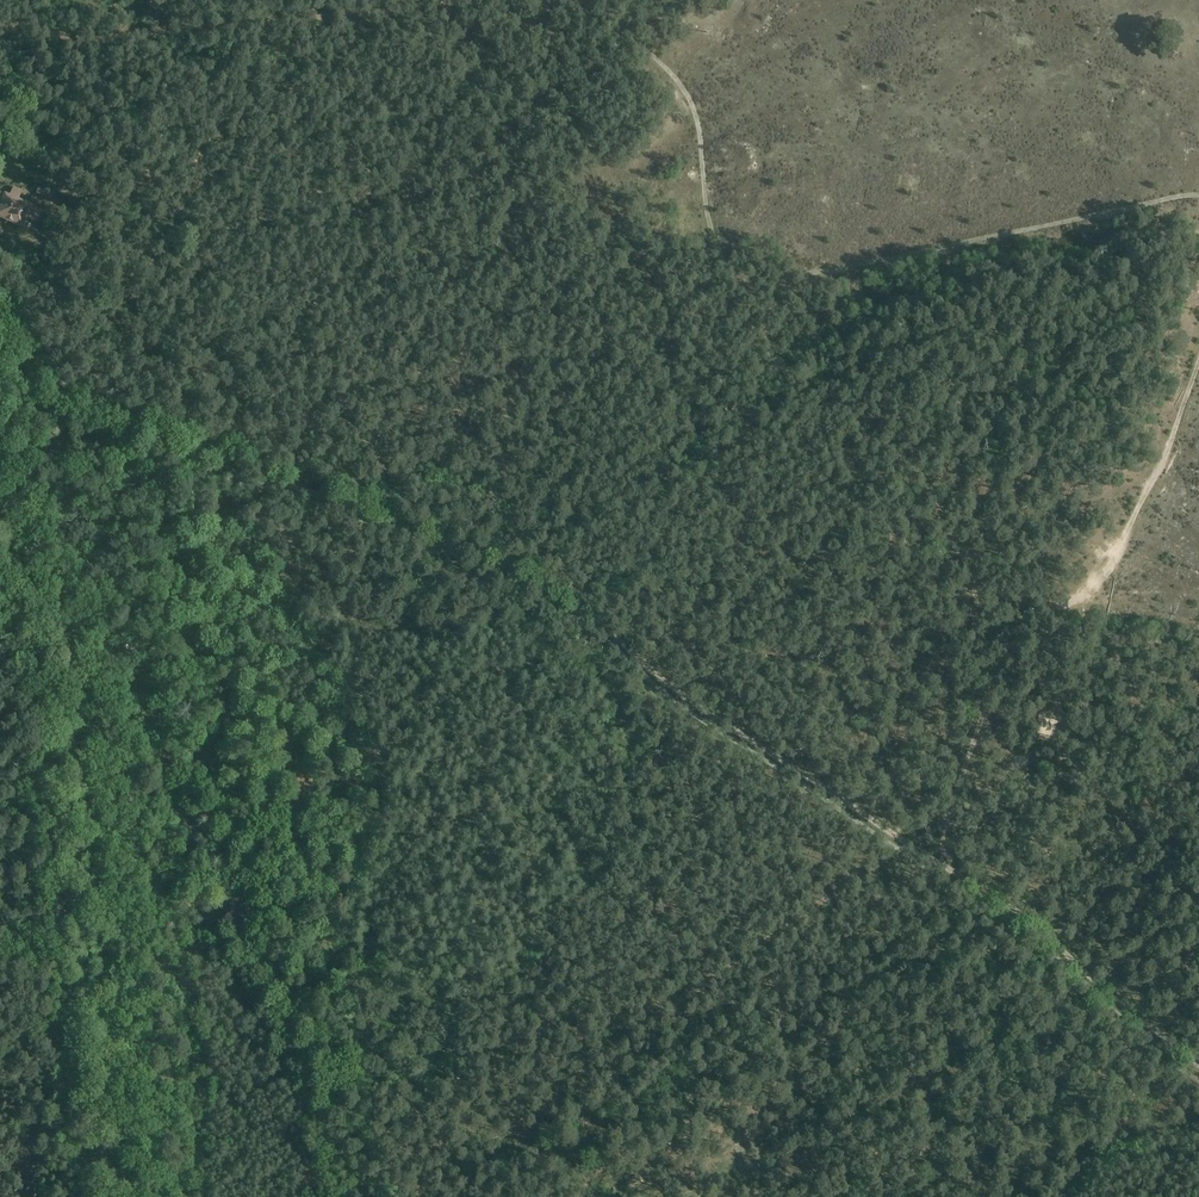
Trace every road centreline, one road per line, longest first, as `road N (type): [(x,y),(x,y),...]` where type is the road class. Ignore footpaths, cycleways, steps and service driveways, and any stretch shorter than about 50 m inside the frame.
road 1 (track): [(906,843),(687,698),(538,587),(416,530),(135,422),(50,364),(0,311)]
road 2 (track): [(0,587),(35,661),(90,1196)]
road 3 (track): [(906,843),(597,1059),(464,1165)]
road 4 (track): [(1198,195),(742,287)]
road 5 (track): [(1198,359),(1163,465),(1118,554),(1079,607),(1023,625),(989,689)]
road 6 (track): [(1198,1057),(1143,1023),(1023,915),(926,856)]
road 7 (track): [(989,689),(926,856)]

